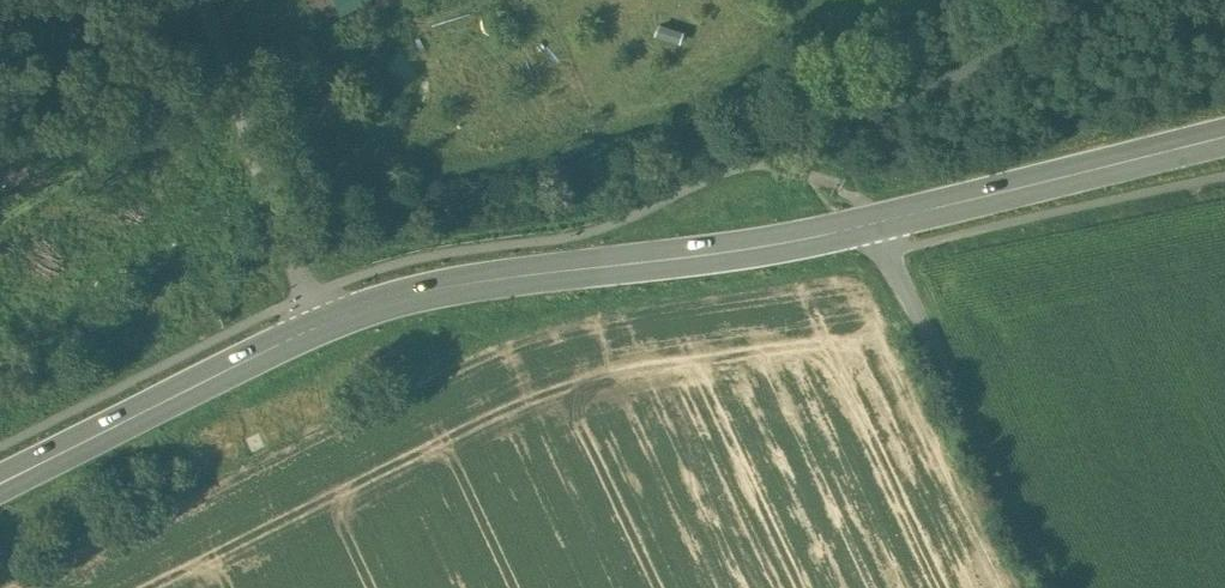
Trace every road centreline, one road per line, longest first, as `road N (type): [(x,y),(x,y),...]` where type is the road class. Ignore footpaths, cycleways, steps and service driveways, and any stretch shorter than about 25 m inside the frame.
road 1 (secondary): [(322,324),(453,285),(761,246),(876,222)]
road 2 (unclassified): [(1050,587),(876,222)]
road 3 (secondary): [(0,483),(322,324)]
road 4 (secondary): [(876,222),(1224,136)]
road 5 (unclassified): [(204,0),(322,324)]

